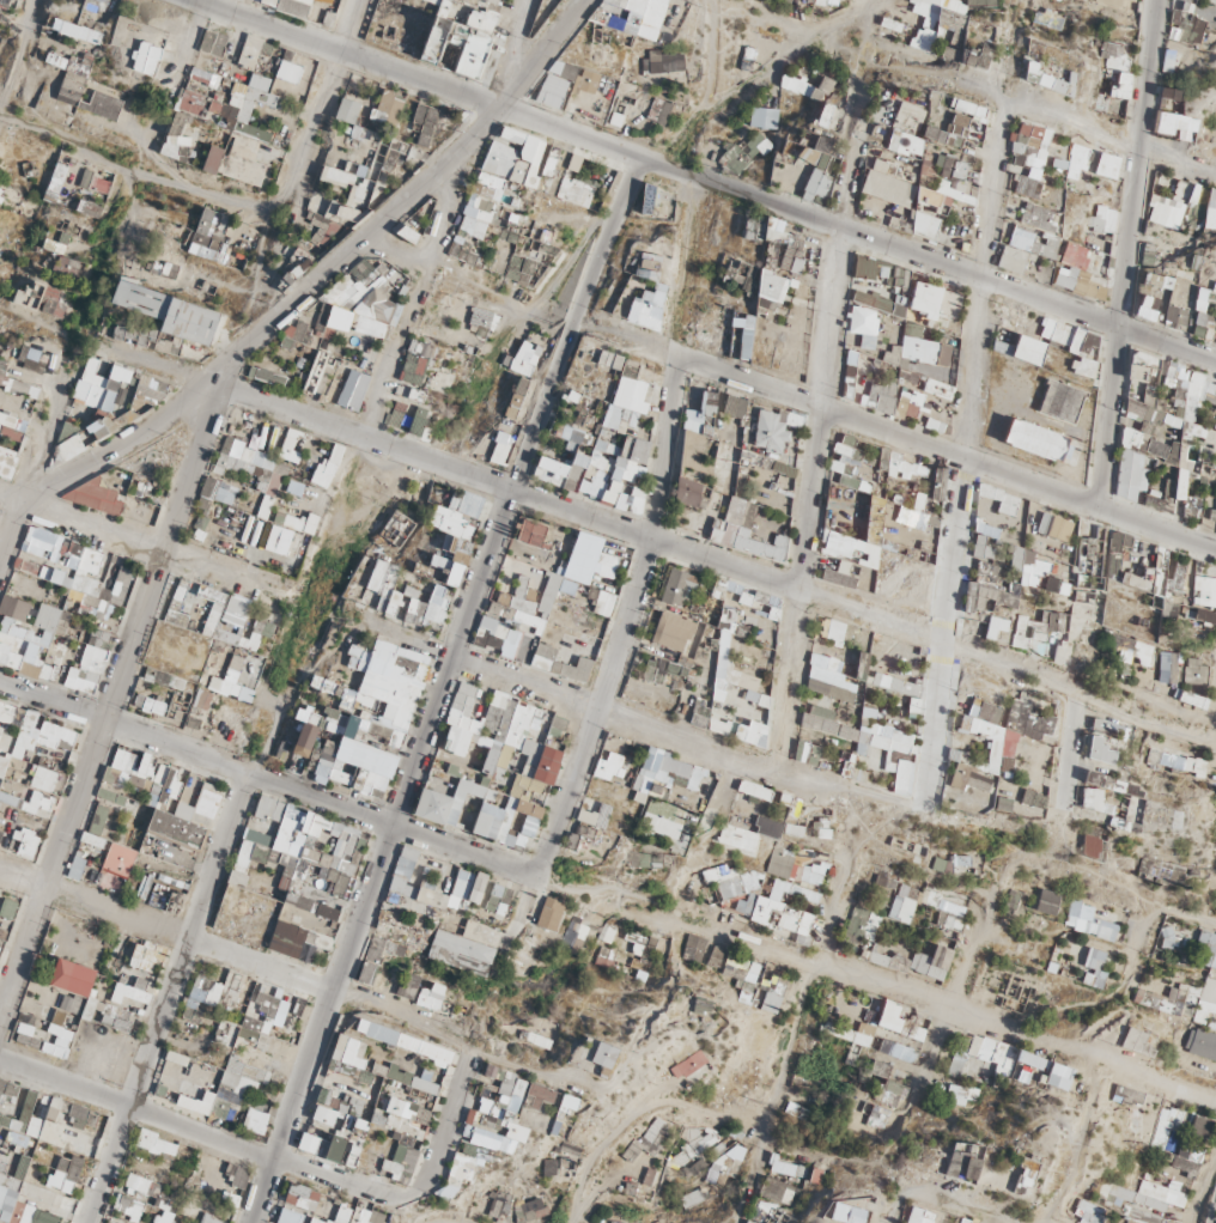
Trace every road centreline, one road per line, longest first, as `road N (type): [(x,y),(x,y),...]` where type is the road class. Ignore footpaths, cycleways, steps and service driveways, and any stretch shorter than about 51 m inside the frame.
road 1 (residential): [(1158,0),(1102,503)]

